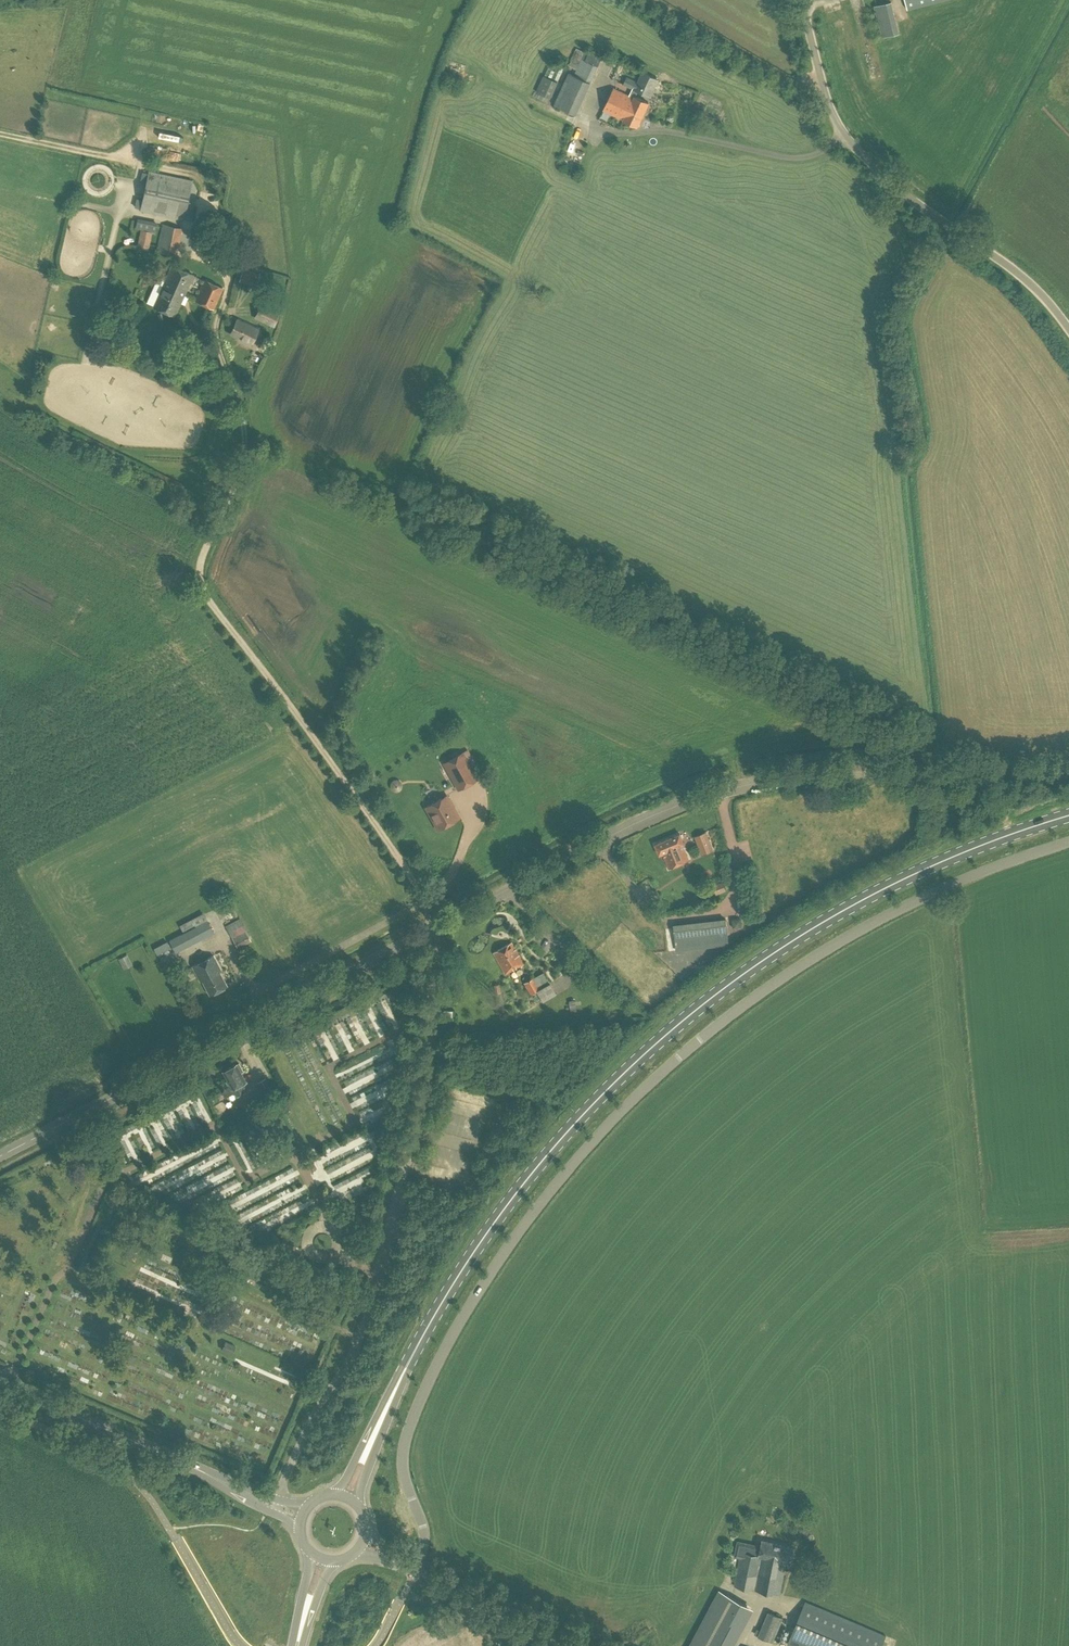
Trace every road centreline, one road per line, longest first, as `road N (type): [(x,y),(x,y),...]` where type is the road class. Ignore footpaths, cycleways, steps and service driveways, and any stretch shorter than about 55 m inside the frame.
road 1 (unclassified): [(1068,843),(954,884),(784,979),(646,1088),(556,1184),(462,1319),(412,1419),(405,1478),(425,1538),(415,1572)]
road 2 (primary): [(345,1499),(412,1357),(467,1262),(552,1150),(639,1059),(738,978),(831,917),(956,855),(1068,816)]
road 3 (track): [(1068,767),(841,747),(739,762),(625,803),(459,891),(459,917)]
road 4 (unclassified): [(274,1505),(364,1323),(426,1081),(436,930)]
road 5 (unclassified): [(0,1158),(436,930)]
road 6 (unclassified): [(1068,325),(1029,281),(845,137),(803,0)]
road 7 (tertiary): [(274,1505),(0,1378)]
road 8 (unclassified): [(436,930),(599,843)]
road 9 (unclassified): [(565,1645),(415,1572)]
road 10 (track): [(146,165),(0,133)]

